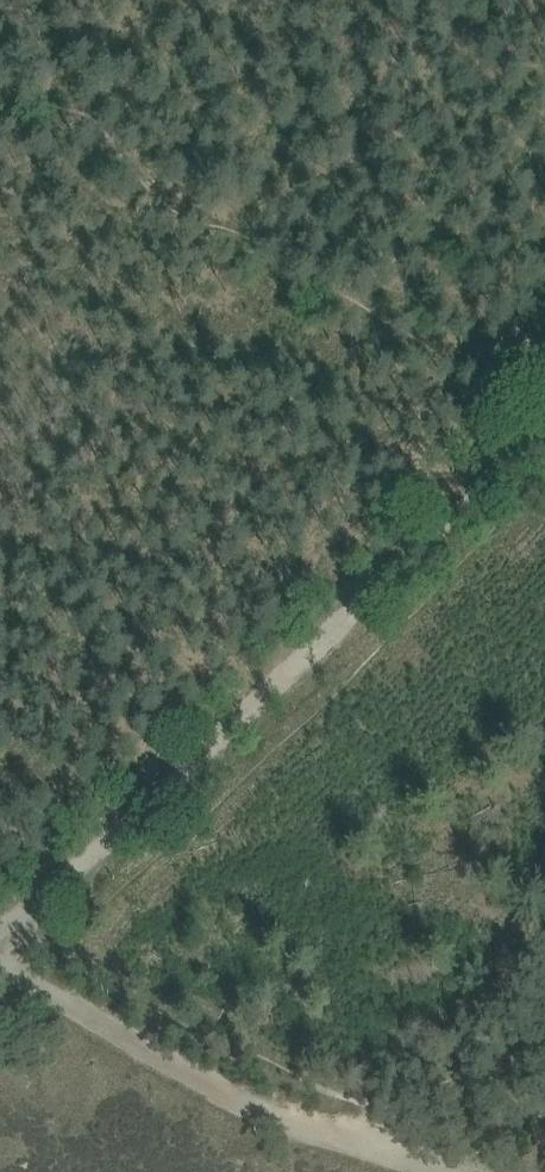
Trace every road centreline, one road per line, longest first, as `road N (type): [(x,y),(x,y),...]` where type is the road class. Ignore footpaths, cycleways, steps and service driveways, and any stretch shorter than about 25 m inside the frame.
road 1 (track): [(544,439),(181,786),(0,944)]
road 2 (track): [(0,968),(306,1136),(431,1171)]

